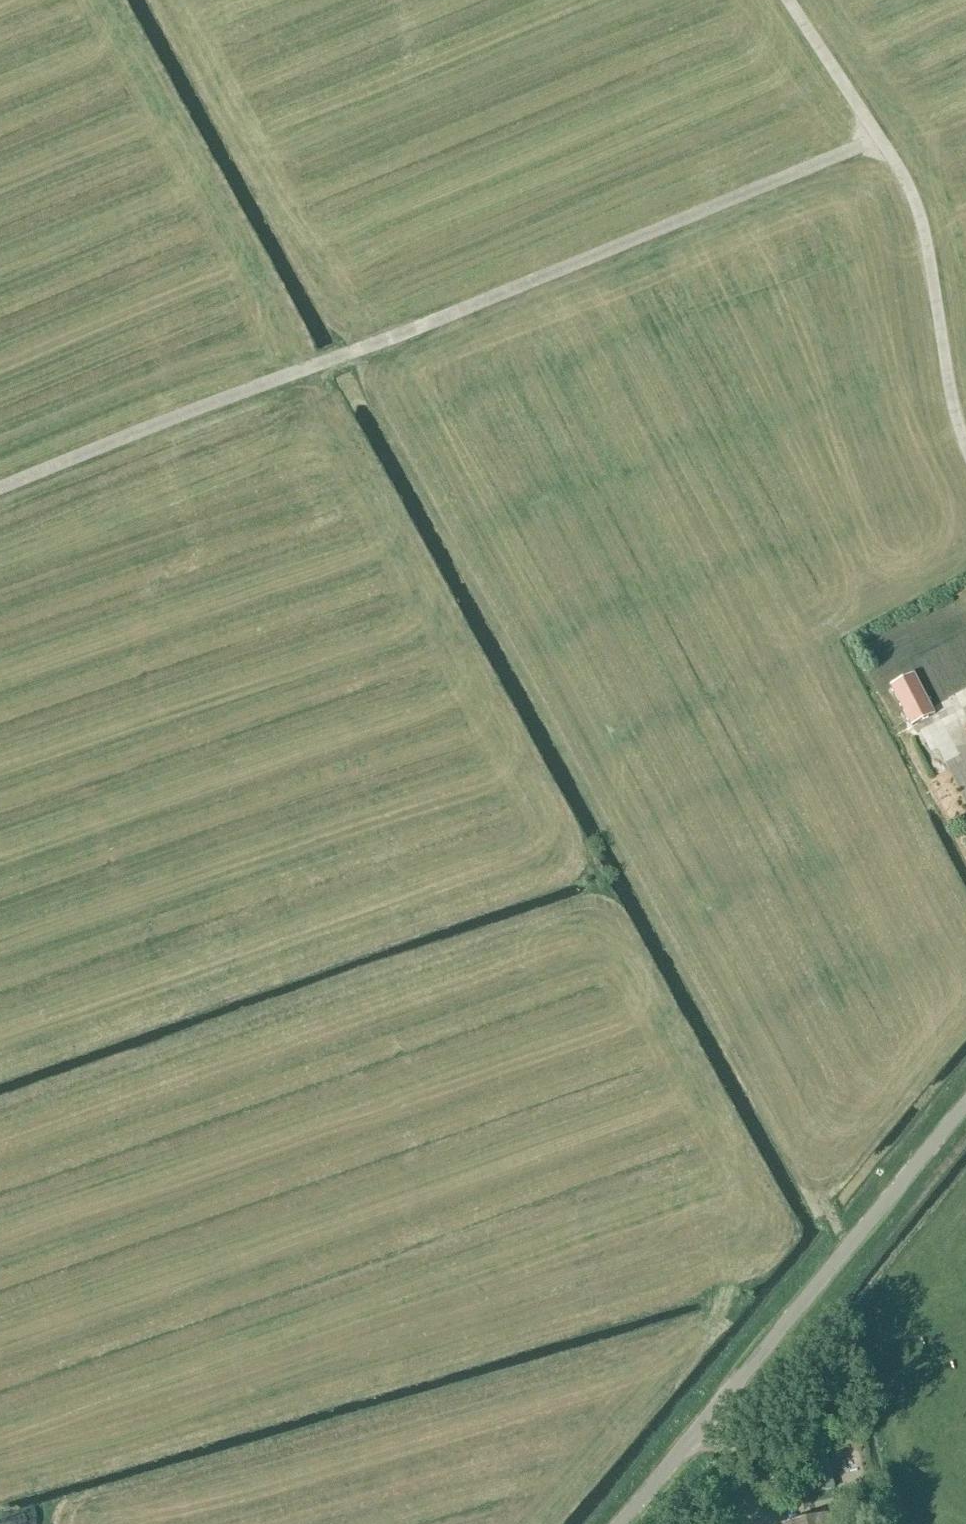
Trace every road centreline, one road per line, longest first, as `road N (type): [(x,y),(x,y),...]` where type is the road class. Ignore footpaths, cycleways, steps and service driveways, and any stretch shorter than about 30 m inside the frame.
road 1 (tertiary): [(621,1523),(965,1103)]

